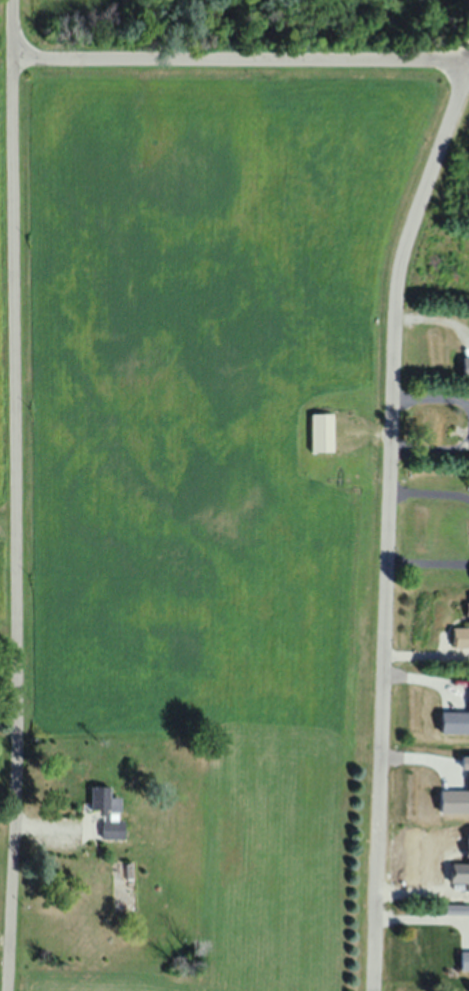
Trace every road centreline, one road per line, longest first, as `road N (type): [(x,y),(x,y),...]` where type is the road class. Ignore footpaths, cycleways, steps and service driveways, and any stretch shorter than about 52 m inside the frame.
road 1 (residential): [(11,990),(21,708),(14,0)]
road 2 (residential): [(373,990),(399,263),(468,62)]
road 3 (residential): [(13,58),(468,59)]

